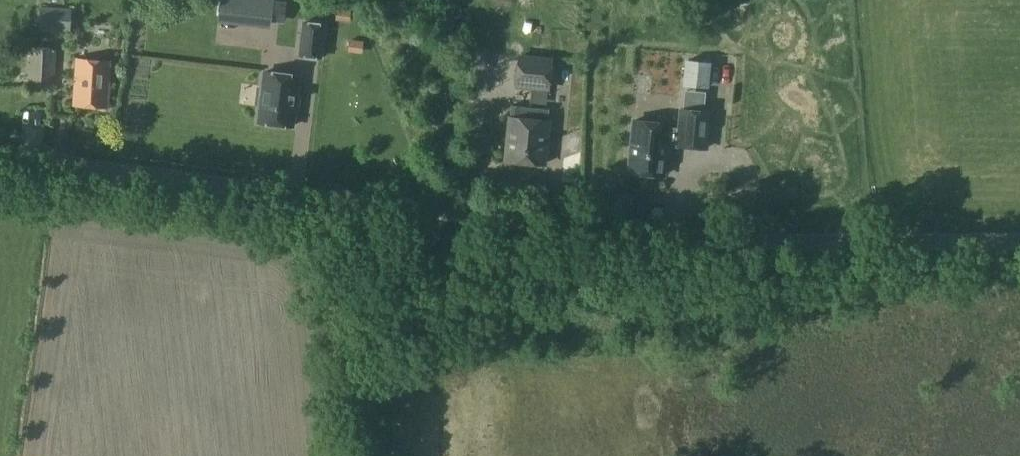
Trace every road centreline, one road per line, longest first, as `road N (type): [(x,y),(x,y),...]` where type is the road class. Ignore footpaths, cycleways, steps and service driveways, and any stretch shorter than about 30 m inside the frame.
road 1 (unclassified): [(0,155),(628,232),(1019,236)]

